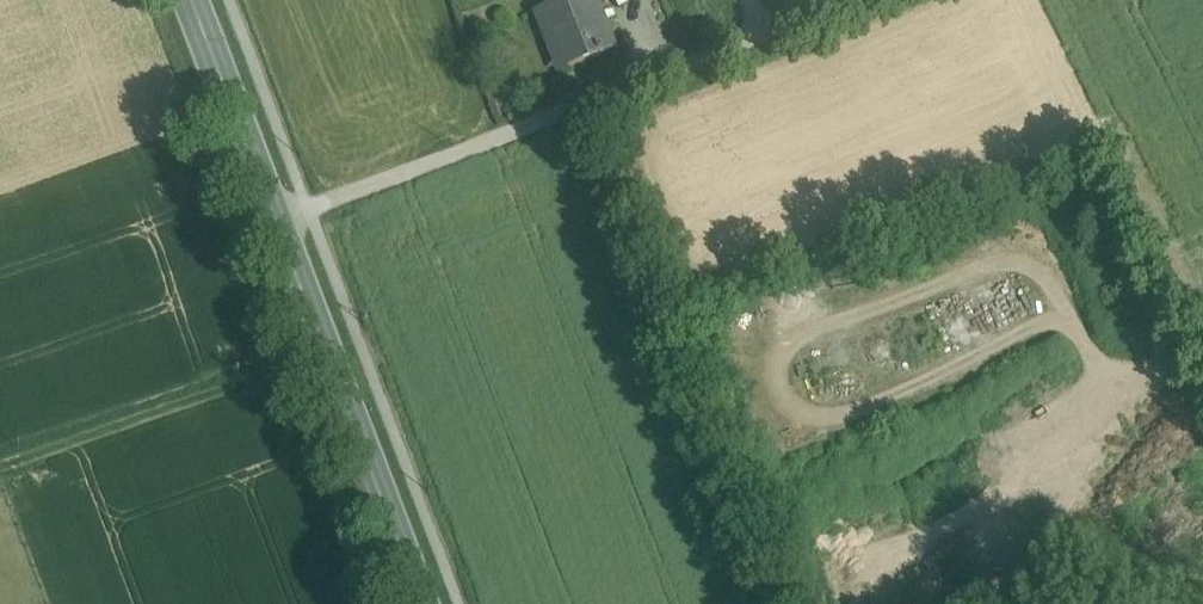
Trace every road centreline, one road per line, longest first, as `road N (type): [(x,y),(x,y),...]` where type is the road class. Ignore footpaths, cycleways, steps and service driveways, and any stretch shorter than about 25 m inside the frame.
road 1 (primary): [(192,0),(423,603)]
road 2 (track): [(773,47),(889,0)]

